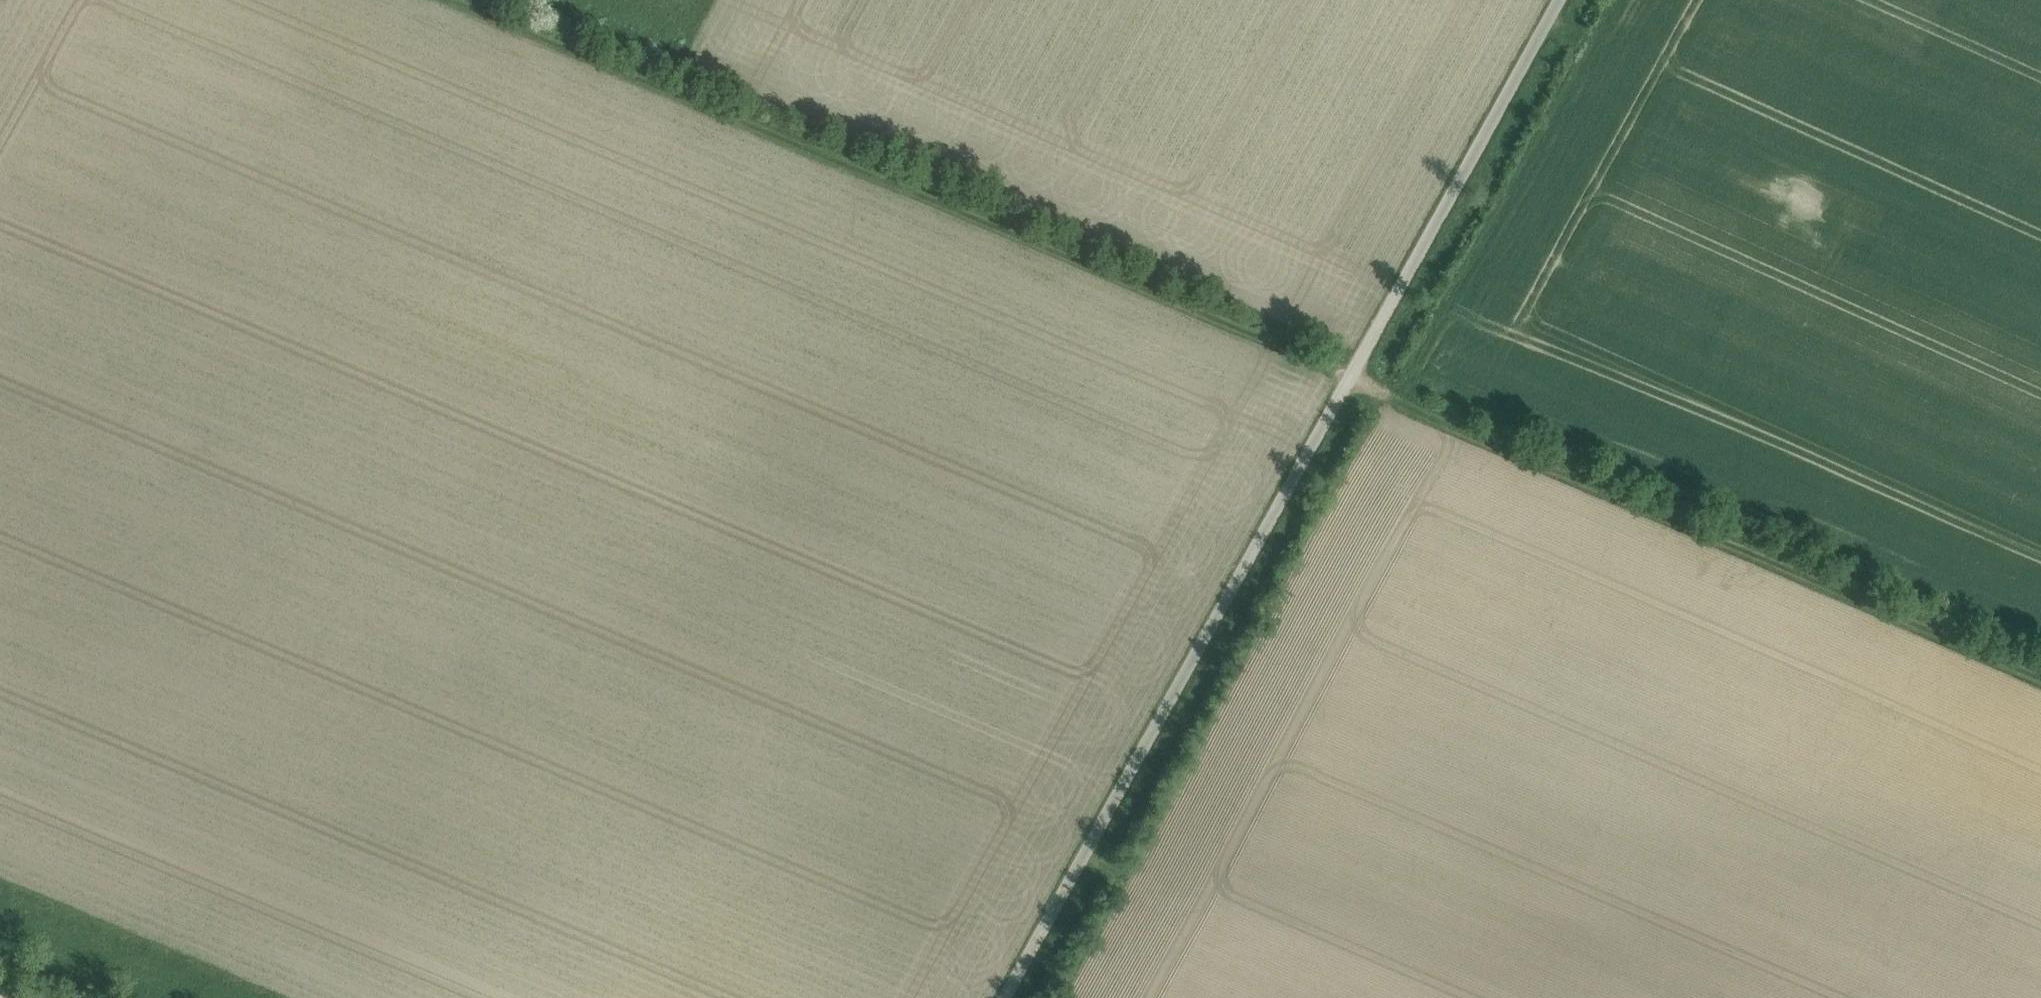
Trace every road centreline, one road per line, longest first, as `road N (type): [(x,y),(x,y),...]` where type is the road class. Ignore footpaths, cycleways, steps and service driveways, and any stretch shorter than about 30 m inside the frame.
road 1 (track): [(1567,0),(1008,997)]
road 2 (track): [(1362,376),(2040,662)]

